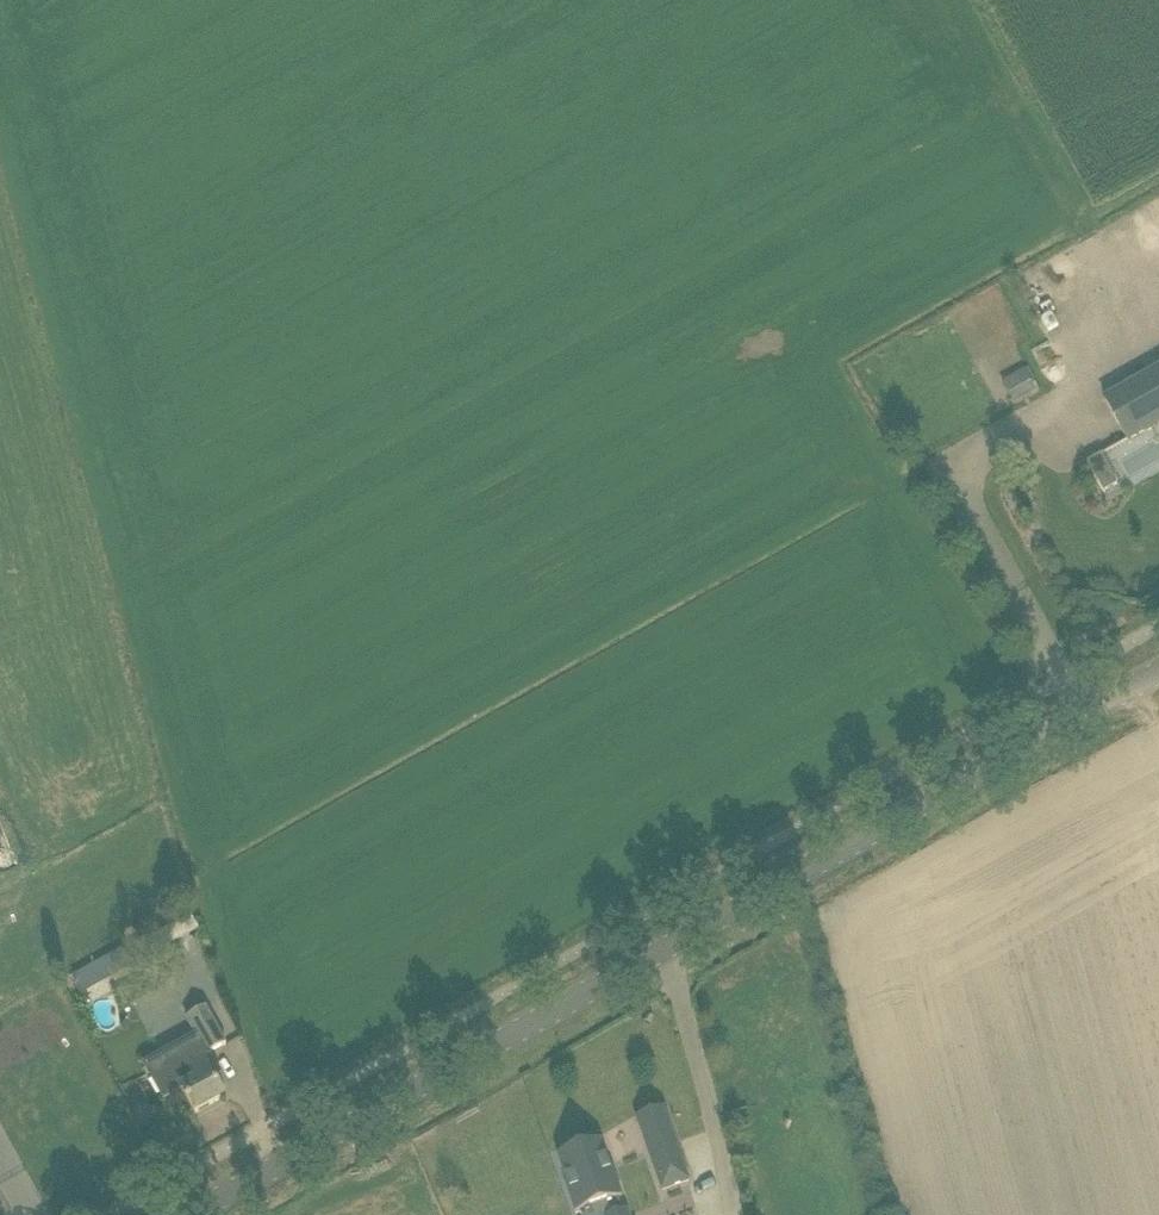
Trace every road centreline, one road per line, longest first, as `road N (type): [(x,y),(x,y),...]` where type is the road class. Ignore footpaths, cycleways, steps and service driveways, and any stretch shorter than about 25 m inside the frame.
road 1 (tertiary): [(201,1214),(1158,679)]

